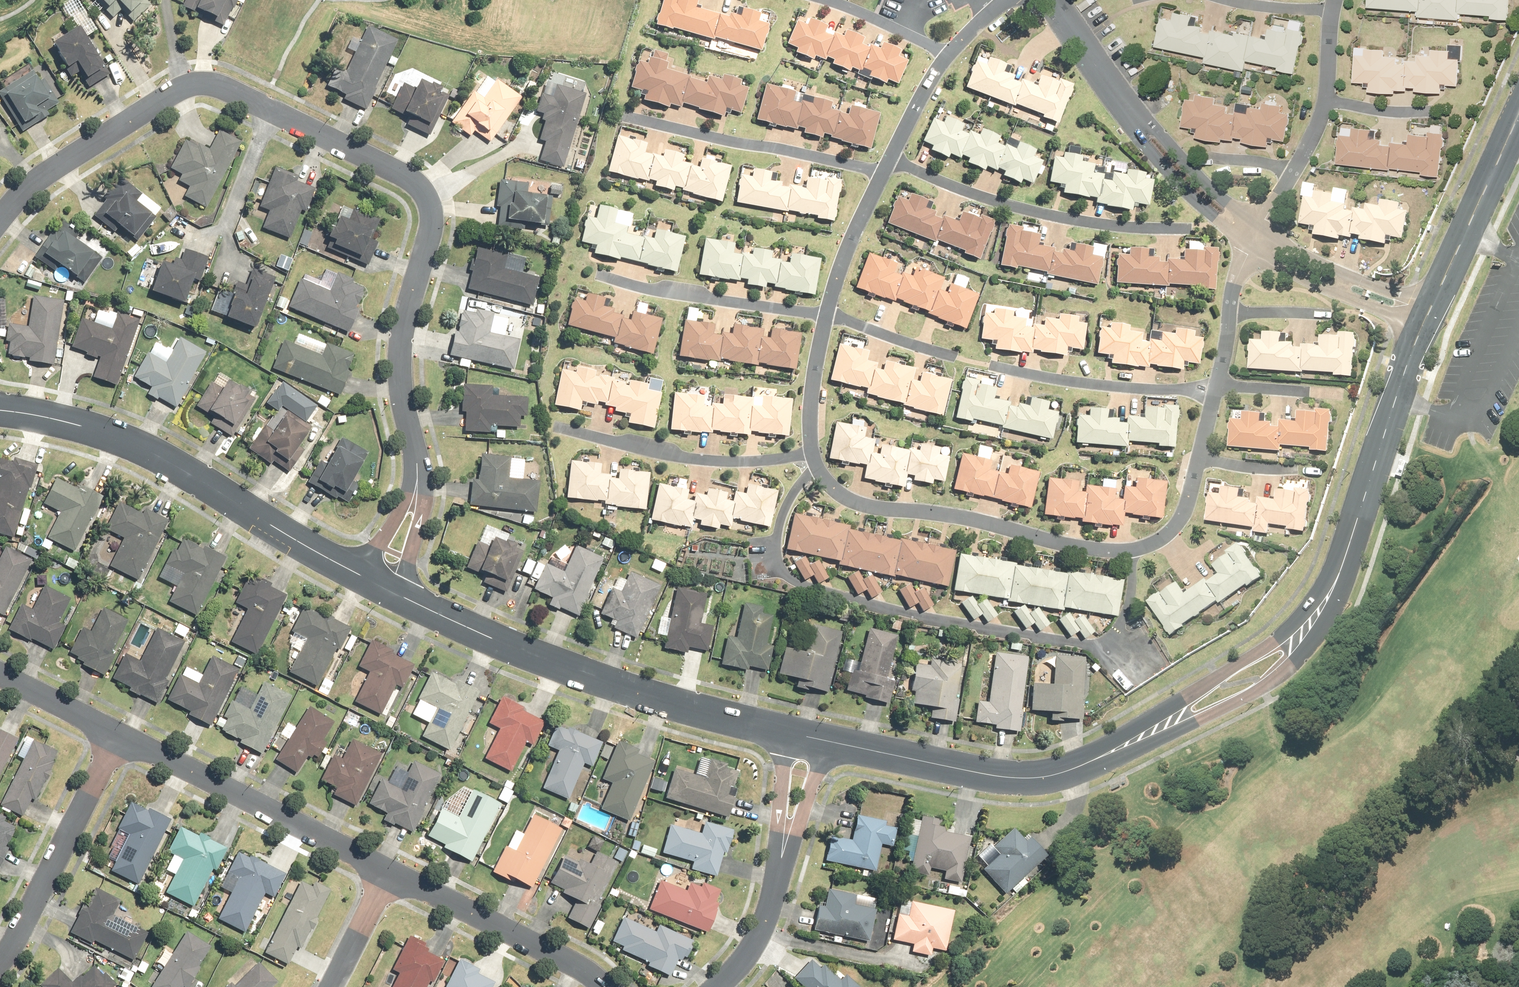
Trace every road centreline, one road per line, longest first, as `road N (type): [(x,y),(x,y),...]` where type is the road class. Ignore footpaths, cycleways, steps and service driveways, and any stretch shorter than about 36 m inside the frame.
road 1 (residential): [(0,220),(35,181),(200,84),(408,179),(432,215),(401,342),(417,463)]
road 2 (residential): [(820,470),(787,503),(776,541),(785,576),(814,590),(1088,647),(1124,618),(1131,552)]
road 3 (tertiary): [(787,730),(511,648),(392,589)]
road 4 (tertiary): [(366,577),(104,431),(0,409)]
road 5 (tertiary): [(1344,561),(1324,624),(1277,678),(1140,750),(1062,773)]
road 6 (tertiary): [(1062,773),(1276,641),(1344,561)]
road 7 (residential): [(1131,552),(854,504),(820,470)]
road 8 (residential): [(889,160),(1029,210),(1190,230)]
road 9 (residential): [(121,734),(386,872)]
road 10 (residential): [(625,117),(884,172)]
road 11 (residential): [(0,961),(121,734)]
road 12 (residential): [(564,430),(717,462),(813,454)]
road 13 (residential): [(386,872),(570,960),(605,986)]
road 14 (tertiary): [(1422,329),(1344,561)]
road 15 (tertiary): [(1062,773),(972,772),(828,739)]
road 16 (residential): [(598,273),(826,315)]
road 17 (residential): [(991,366),(1118,386),(1215,388)]
road 18 (residential): [(1248,248),(1146,154),(1121,123),(1113,90)]
road 19 (tertiary): [(1518,115),(1434,301)]
road 20 (residential): [(1113,90),(1260,225)]
road 21 (residential): [(826,315),(884,172)]
road 22 (residential): [(778,876),(787,730)]
road 23 (residential): [(828,739),(778,876)]
road 24 (residential): [(813,454),(826,315)]
road 25 (residential): [(822,0),(949,55)]
road 26 (residential): [(0,675),(121,734)]
road 27 (residential): [(826,315),(953,357)]
road 28 (residential): [(417,463),(415,517),(392,589)]
road 29 (residential): [(716,986),(763,924),(778,876)]
road 30 (residential): [(366,577),(409,508),(417,463)]
road 31 (residential): [(331,986),(386,872)]
road 32 (residential): [(1215,388),(1340,394)]
road 33 (residential): [(1200,459),(1174,529),(1131,552)]
road 34 (residential): [(889,160),(949,55)]

